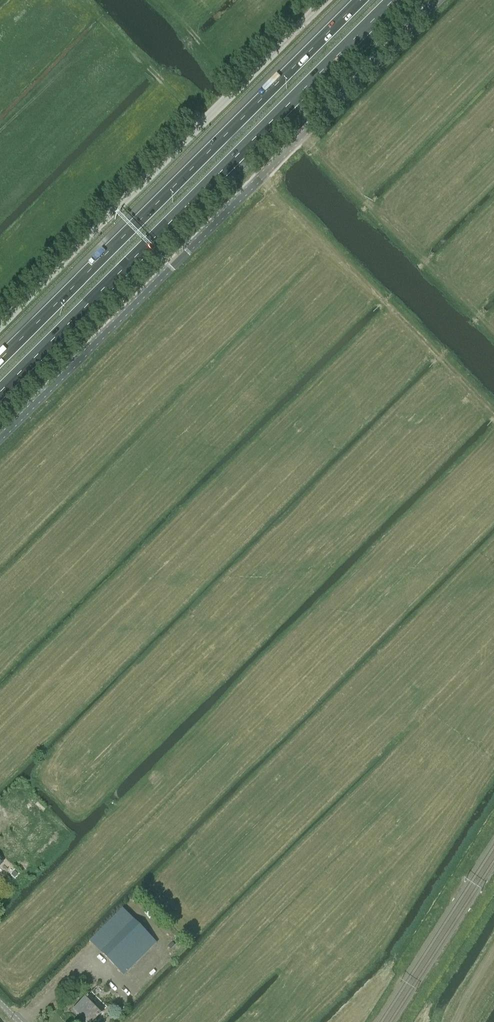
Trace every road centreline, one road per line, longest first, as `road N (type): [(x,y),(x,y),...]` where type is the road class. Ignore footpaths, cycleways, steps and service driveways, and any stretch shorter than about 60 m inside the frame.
road 1 (unclassified): [(0,437),(438,0)]
road 2 (motorway): [(0,393),(399,0)]
road 3 (motorway): [(361,0),(0,359)]
road 4 (unclassified): [(0,325),(326,0)]

